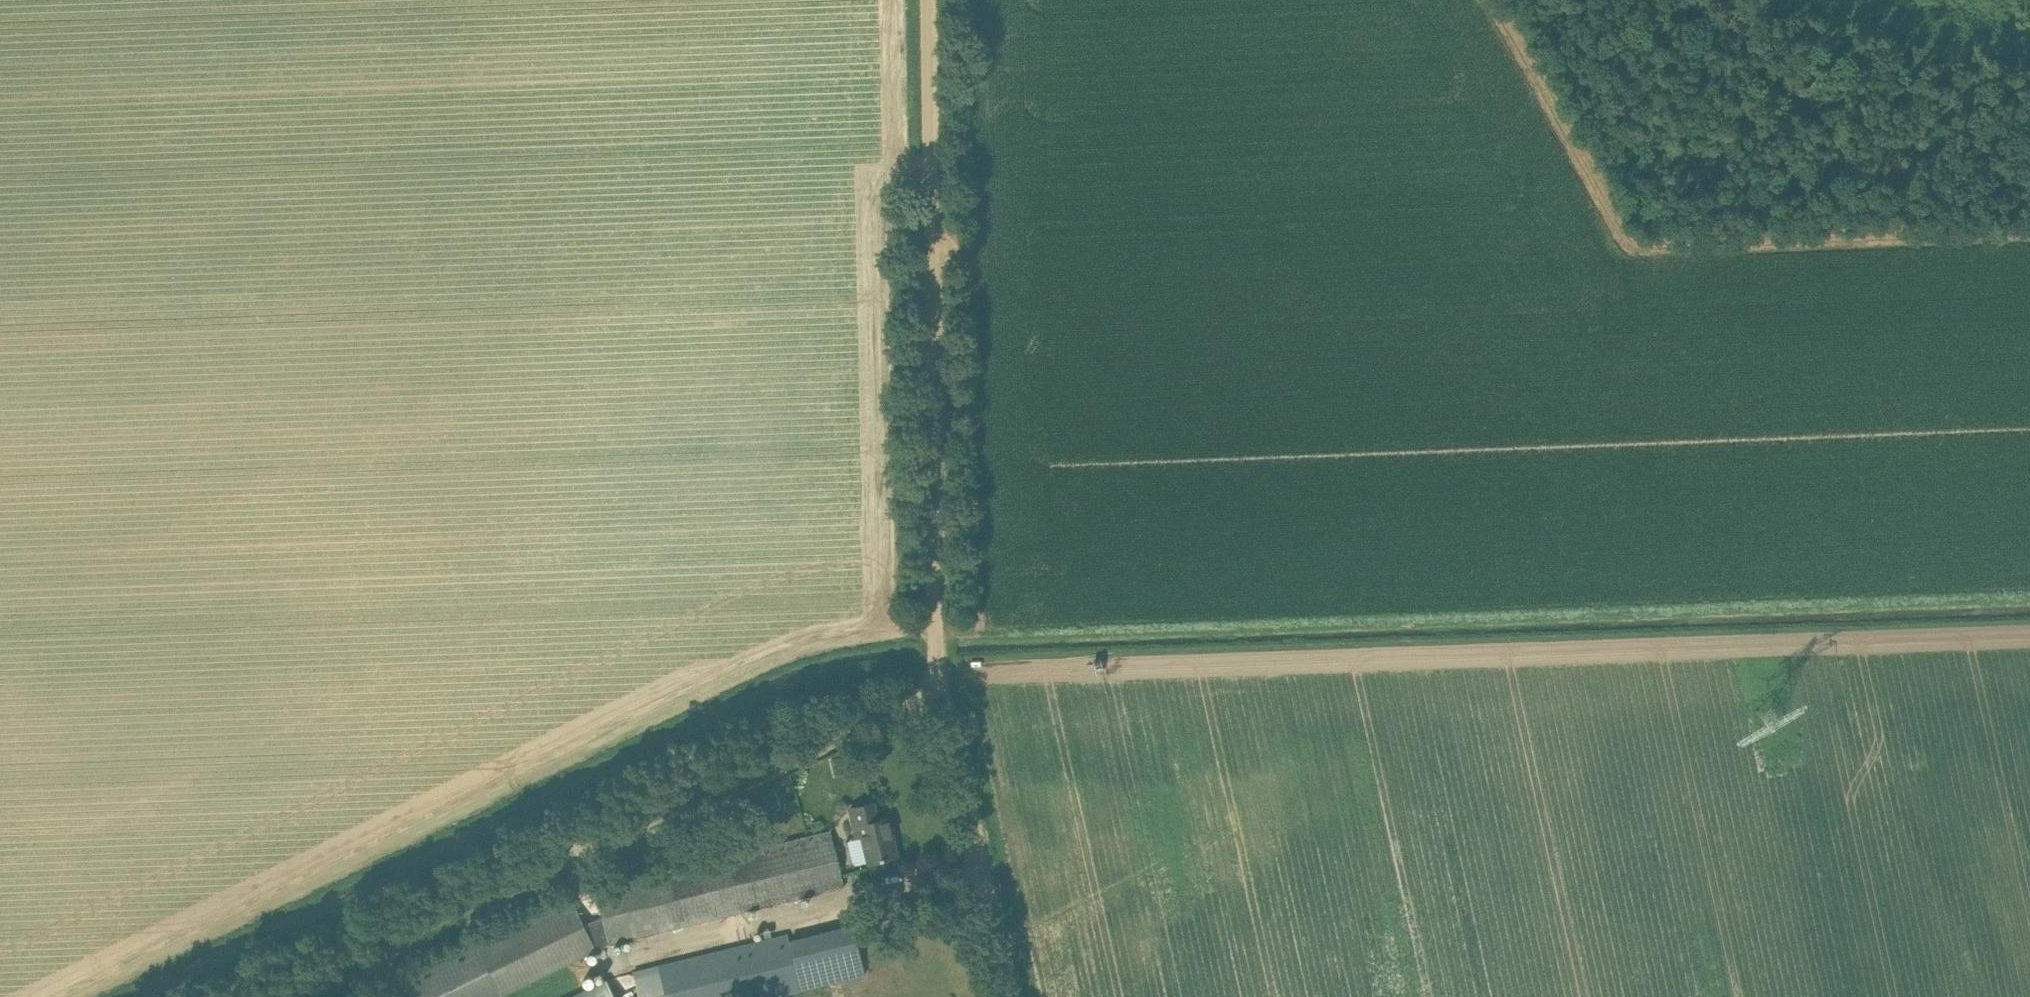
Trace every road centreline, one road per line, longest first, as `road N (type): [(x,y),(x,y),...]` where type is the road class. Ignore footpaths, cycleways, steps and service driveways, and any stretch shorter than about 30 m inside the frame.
road 1 (unclassified): [(1022,996),(939,626),(930,0)]
road 2 (track): [(951,679),(874,699),(329,996)]

